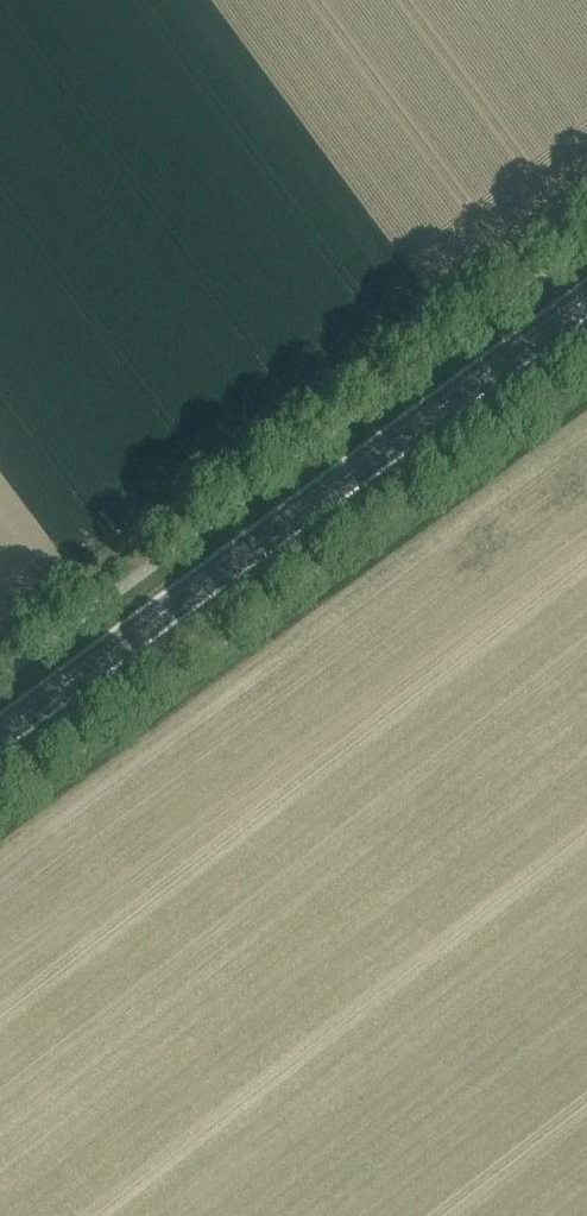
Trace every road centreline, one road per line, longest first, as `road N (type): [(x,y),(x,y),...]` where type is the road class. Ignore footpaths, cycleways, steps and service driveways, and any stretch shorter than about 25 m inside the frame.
road 1 (secondary): [(0,737),(586,314)]

